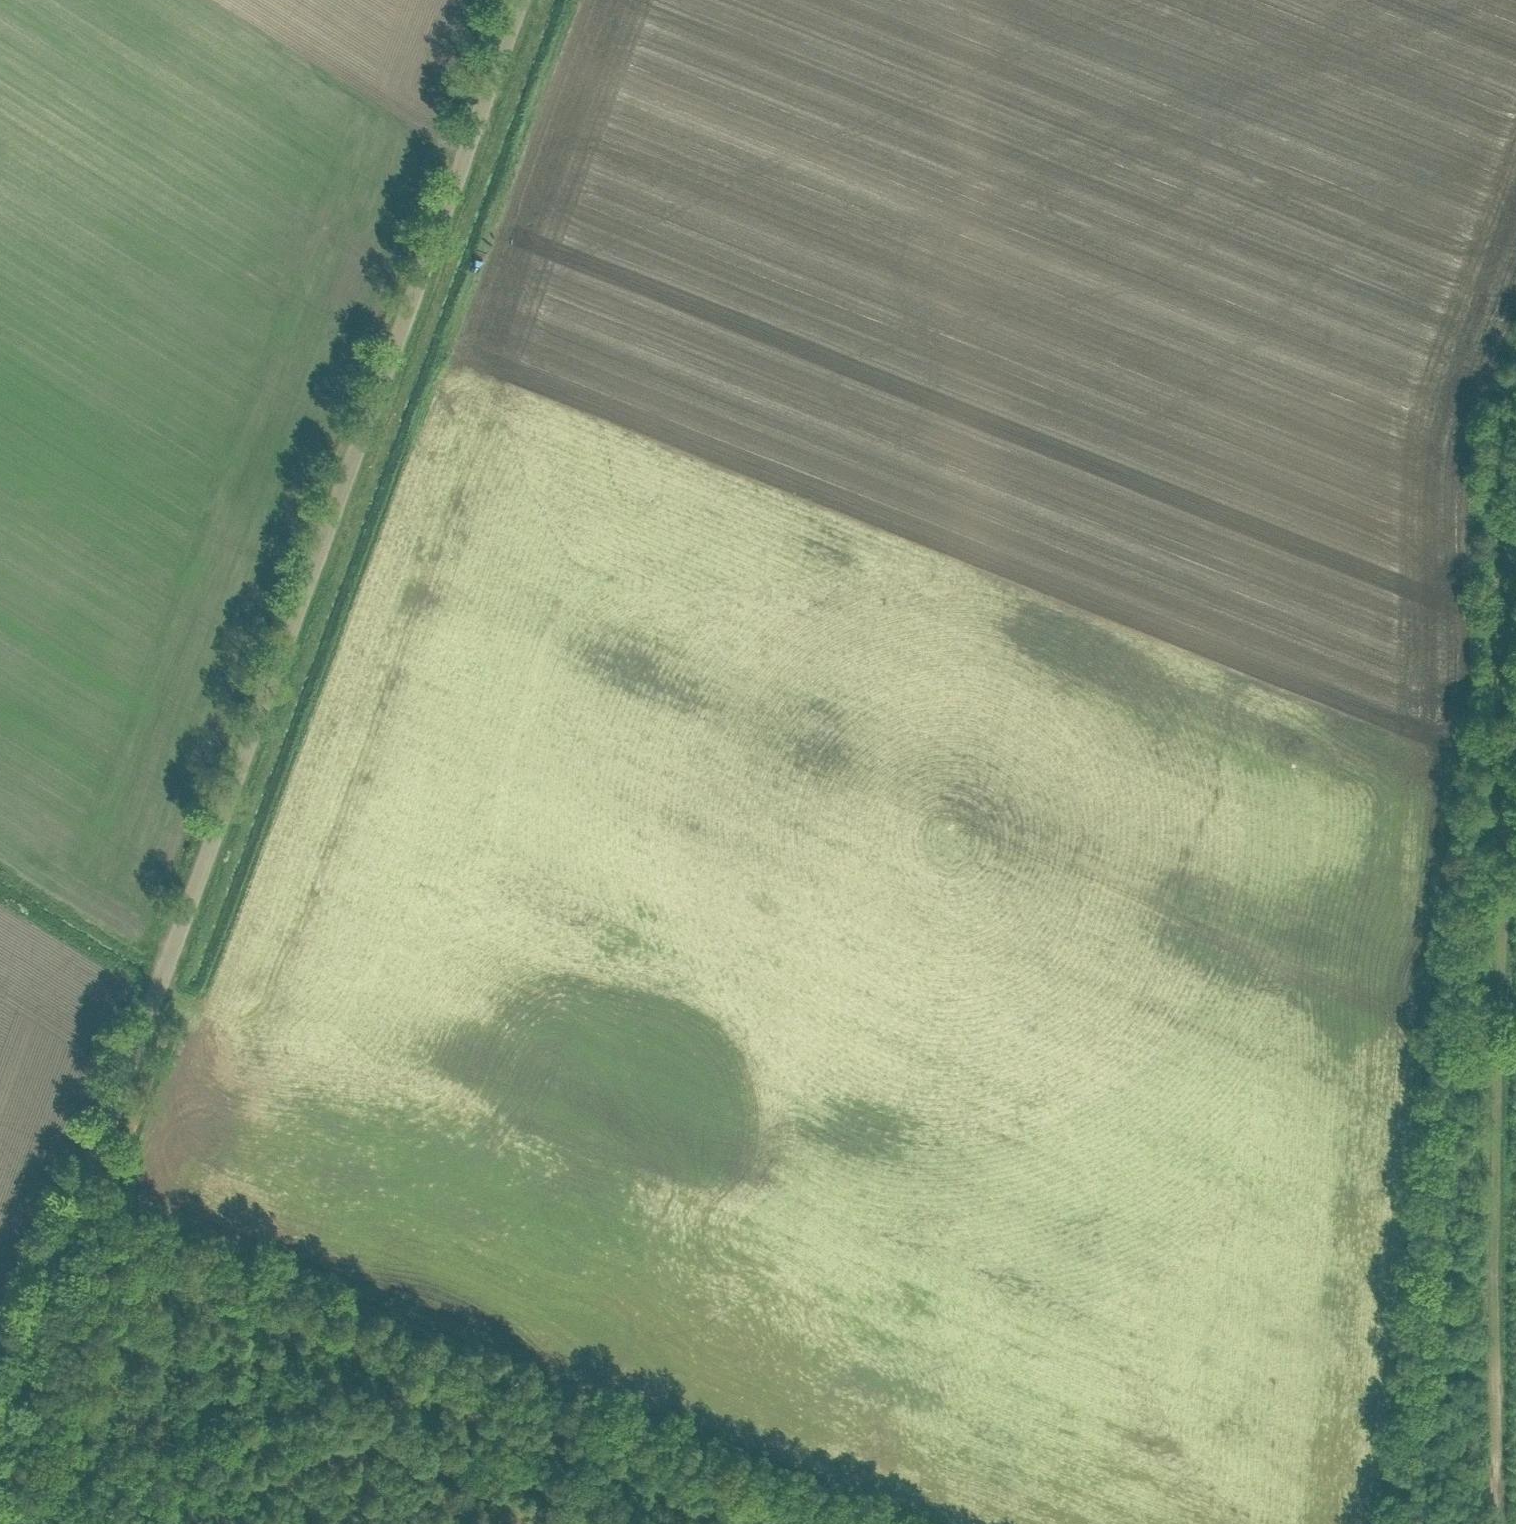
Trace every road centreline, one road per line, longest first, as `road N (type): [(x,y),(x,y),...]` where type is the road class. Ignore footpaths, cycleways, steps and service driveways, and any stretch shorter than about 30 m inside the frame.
road 1 (tertiary): [(0,1414),(520,0)]
road 2 (track): [(1504,883),(1497,1523)]
road 3 (track): [(1504,883),(1506,445),(1515,399)]

